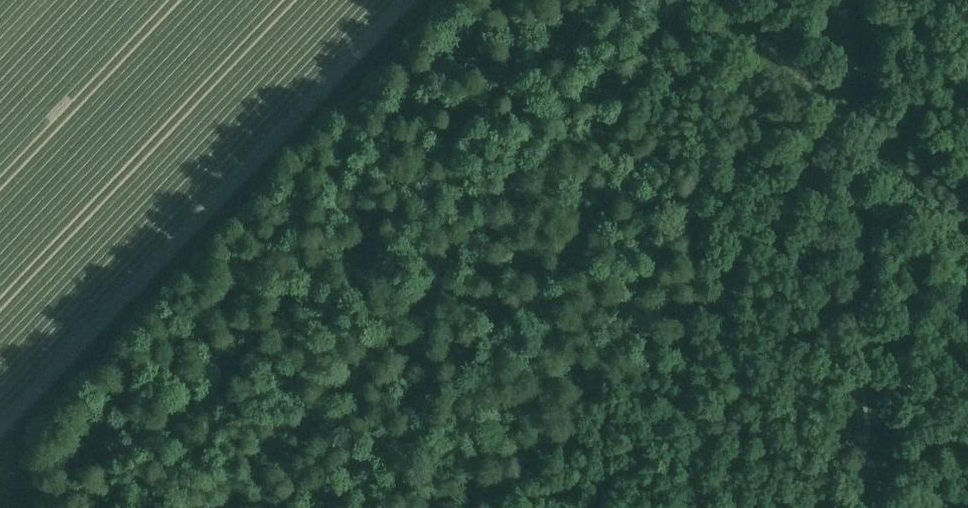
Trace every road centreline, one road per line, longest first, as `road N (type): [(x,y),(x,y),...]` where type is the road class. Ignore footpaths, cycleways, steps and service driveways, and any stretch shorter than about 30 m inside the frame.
road 1 (track): [(860,507),(835,0)]

